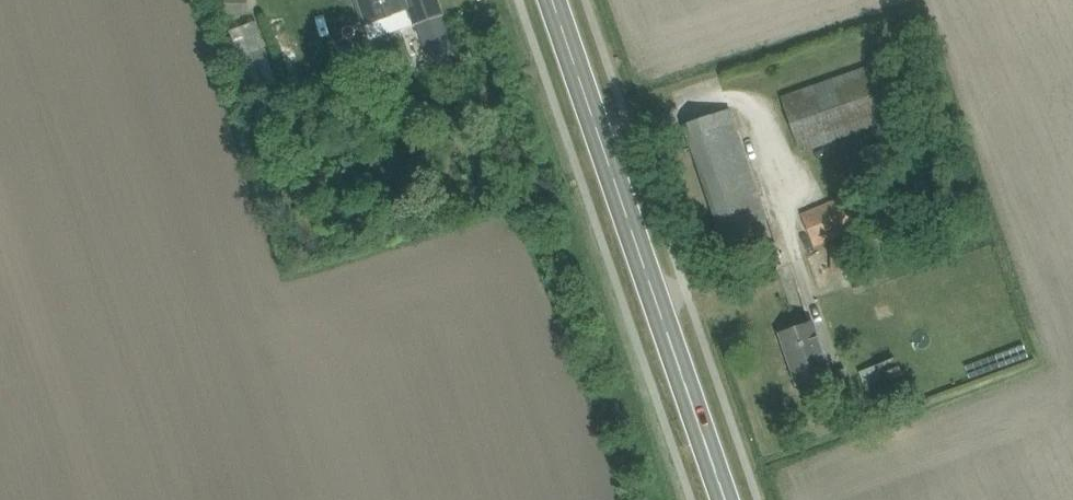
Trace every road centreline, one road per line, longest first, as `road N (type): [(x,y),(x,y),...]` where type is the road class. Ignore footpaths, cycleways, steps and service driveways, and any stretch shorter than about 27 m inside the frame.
road 1 (primary): [(724,499),(552,0)]

